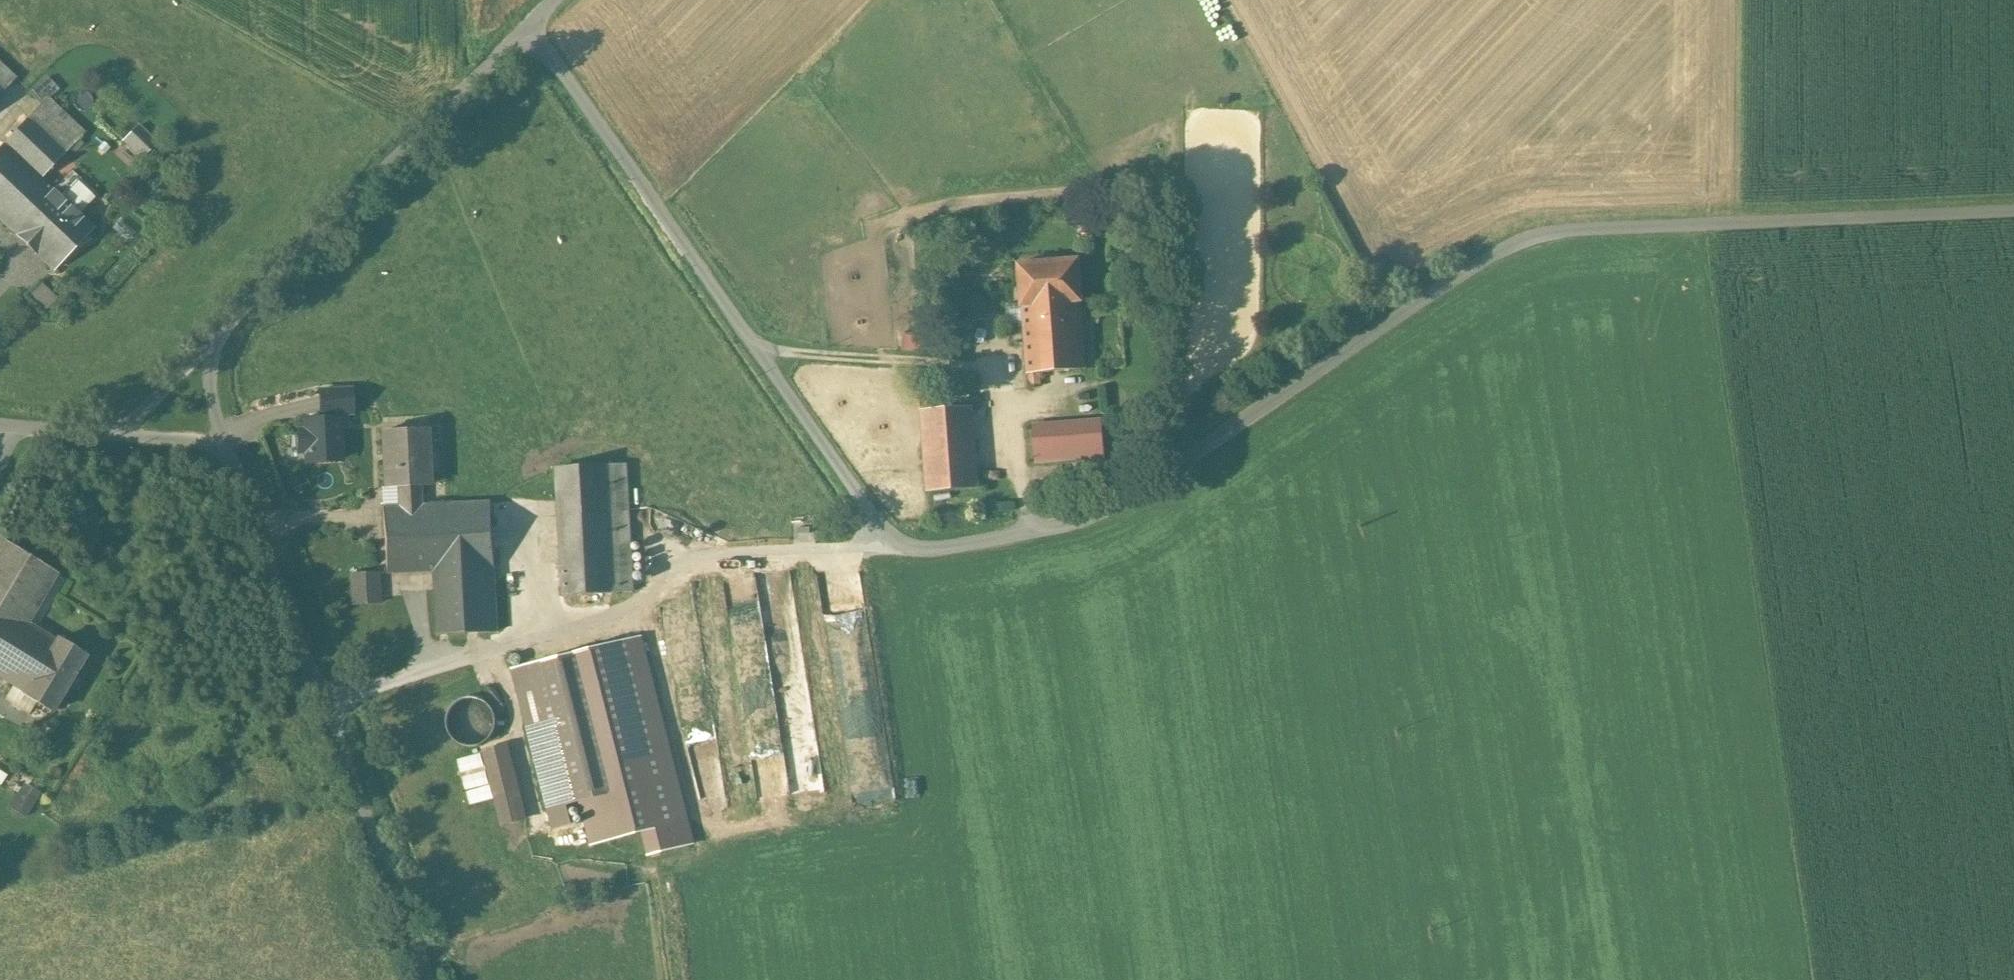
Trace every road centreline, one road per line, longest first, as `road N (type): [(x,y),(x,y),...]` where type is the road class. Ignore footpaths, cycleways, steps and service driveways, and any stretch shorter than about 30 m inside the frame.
road 1 (track): [(519,32),(564,77),(892,550),(981,543),(1084,520),(1517,241),(1586,229),(2013,212)]
road 2 (residential): [(430,979),(224,444)]
road 3 (unclassified): [(215,338),(551,0)]
road 4 (unclassified): [(116,435),(215,338)]

